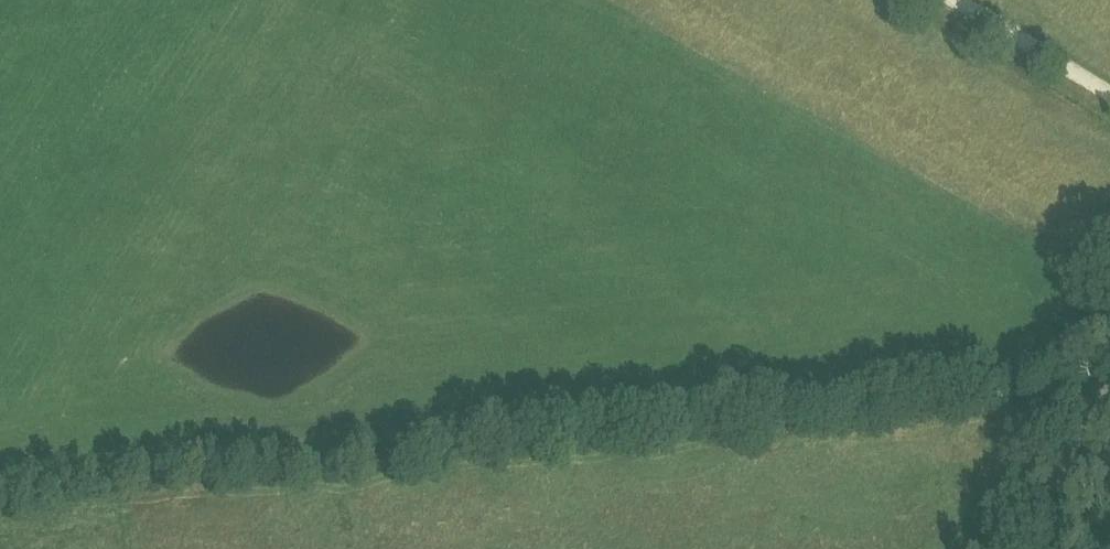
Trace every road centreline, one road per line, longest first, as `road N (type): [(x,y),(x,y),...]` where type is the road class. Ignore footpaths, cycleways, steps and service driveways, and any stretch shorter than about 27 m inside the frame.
road 1 (track): [(959,0),(1109,96)]

